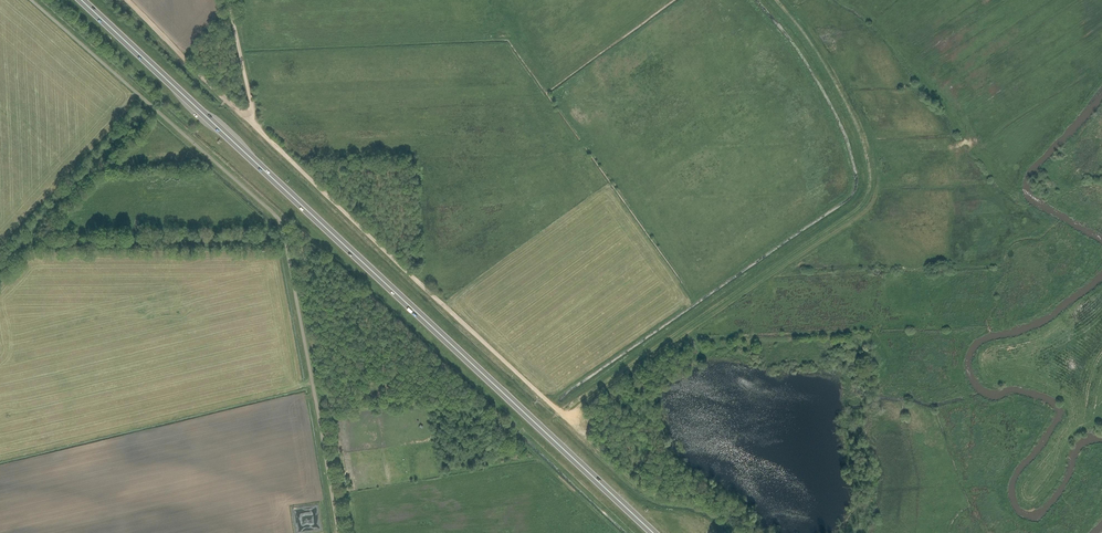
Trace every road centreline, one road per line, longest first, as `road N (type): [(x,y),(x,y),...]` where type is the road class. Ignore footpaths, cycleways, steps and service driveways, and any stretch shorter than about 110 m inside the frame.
road 1 (trunk): [(654,532),(81,0)]
road 2 (track): [(248,121),(639,489),(706,508),(735,532)]
road 3 (track): [(565,416),(871,207),(880,188),(870,132),(835,62),(787,0)]
road 4 (unclassified): [(339,532),(286,241)]
road 5 (track): [(129,0),(248,121)]

